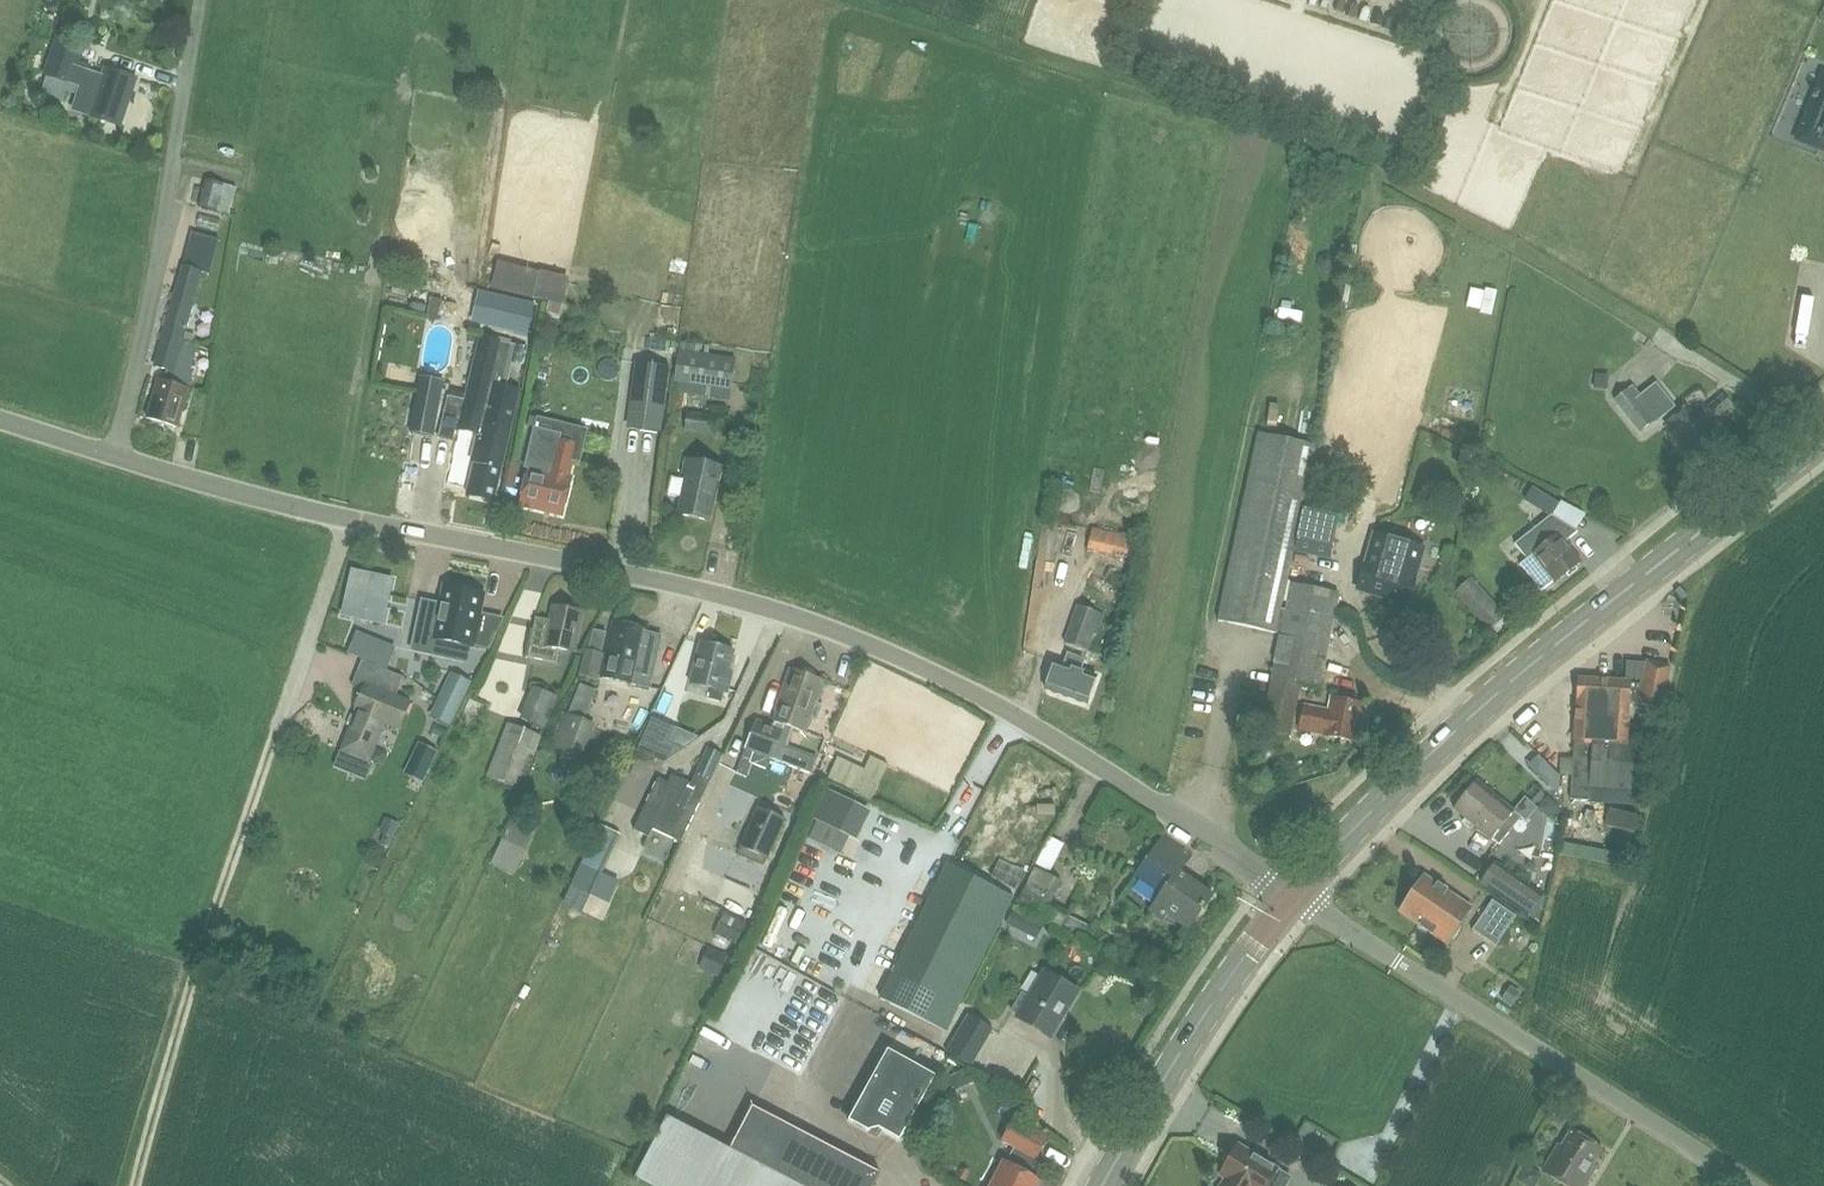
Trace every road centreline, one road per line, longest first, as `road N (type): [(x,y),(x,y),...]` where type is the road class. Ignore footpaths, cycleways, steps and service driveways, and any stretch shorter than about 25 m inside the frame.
road 1 (unclassified): [(1292,893),(983,696),(867,639),(717,592),(343,514),(111,453)]
road 2 (secondary): [(1292,893),(1497,692),(1823,434)]
road 3 (unclassified): [(1751,1185),(1292,893)]
road 4 (unclassified): [(111,453),(143,325),(199,0)]
road 5 (secondary): [(1097,1185),(1292,893)]

